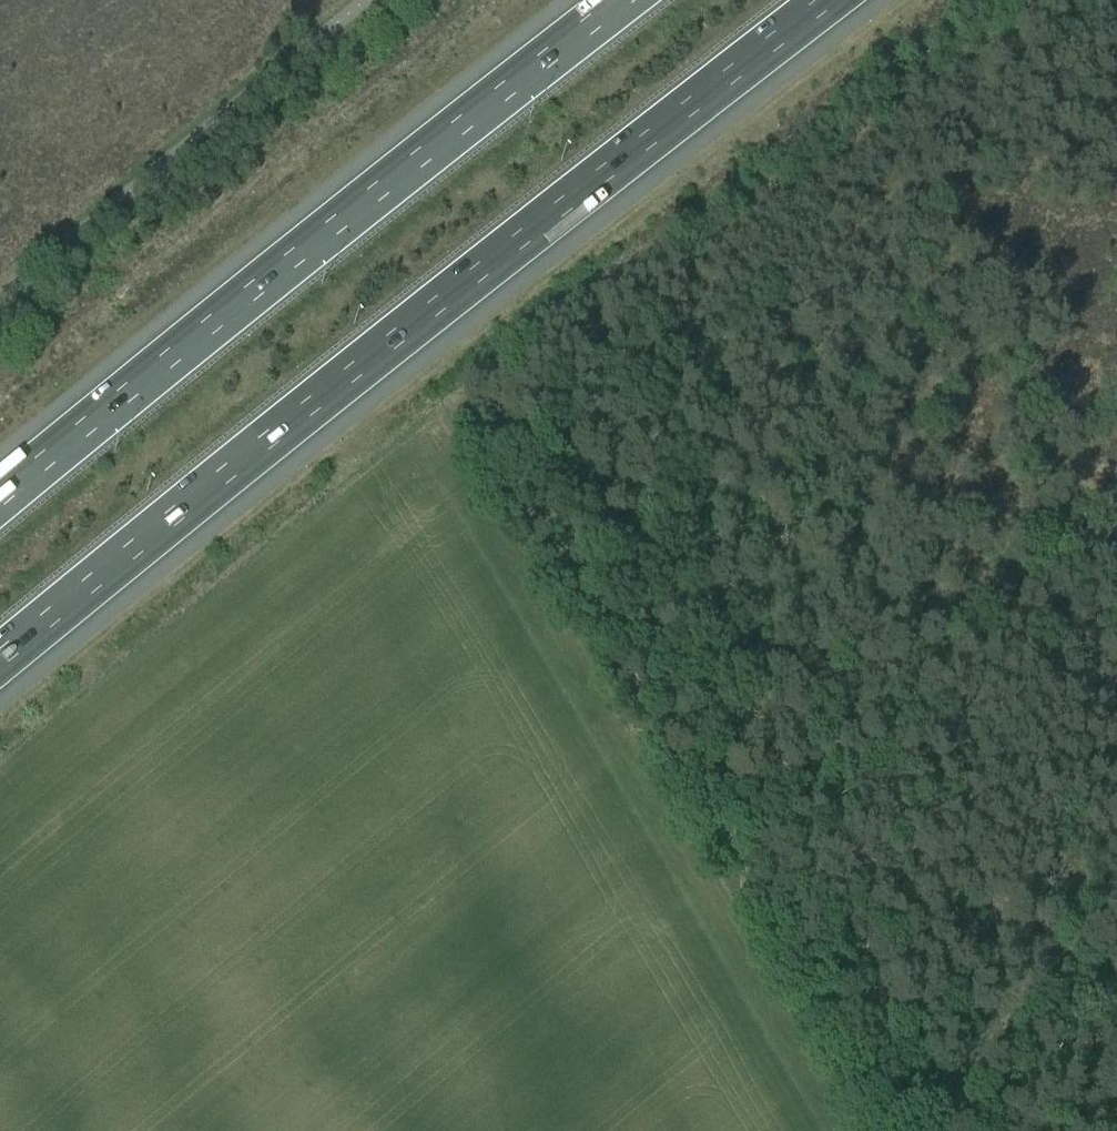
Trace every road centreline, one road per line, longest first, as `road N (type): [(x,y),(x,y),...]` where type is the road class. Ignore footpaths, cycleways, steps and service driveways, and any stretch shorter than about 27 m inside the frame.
road 1 (motorway): [(0,666),(318,401),(829,0)]
road 2 (motorway): [(629,0),(0,497)]
road 3 (track): [(1116,591),(723,854),(894,1130)]

